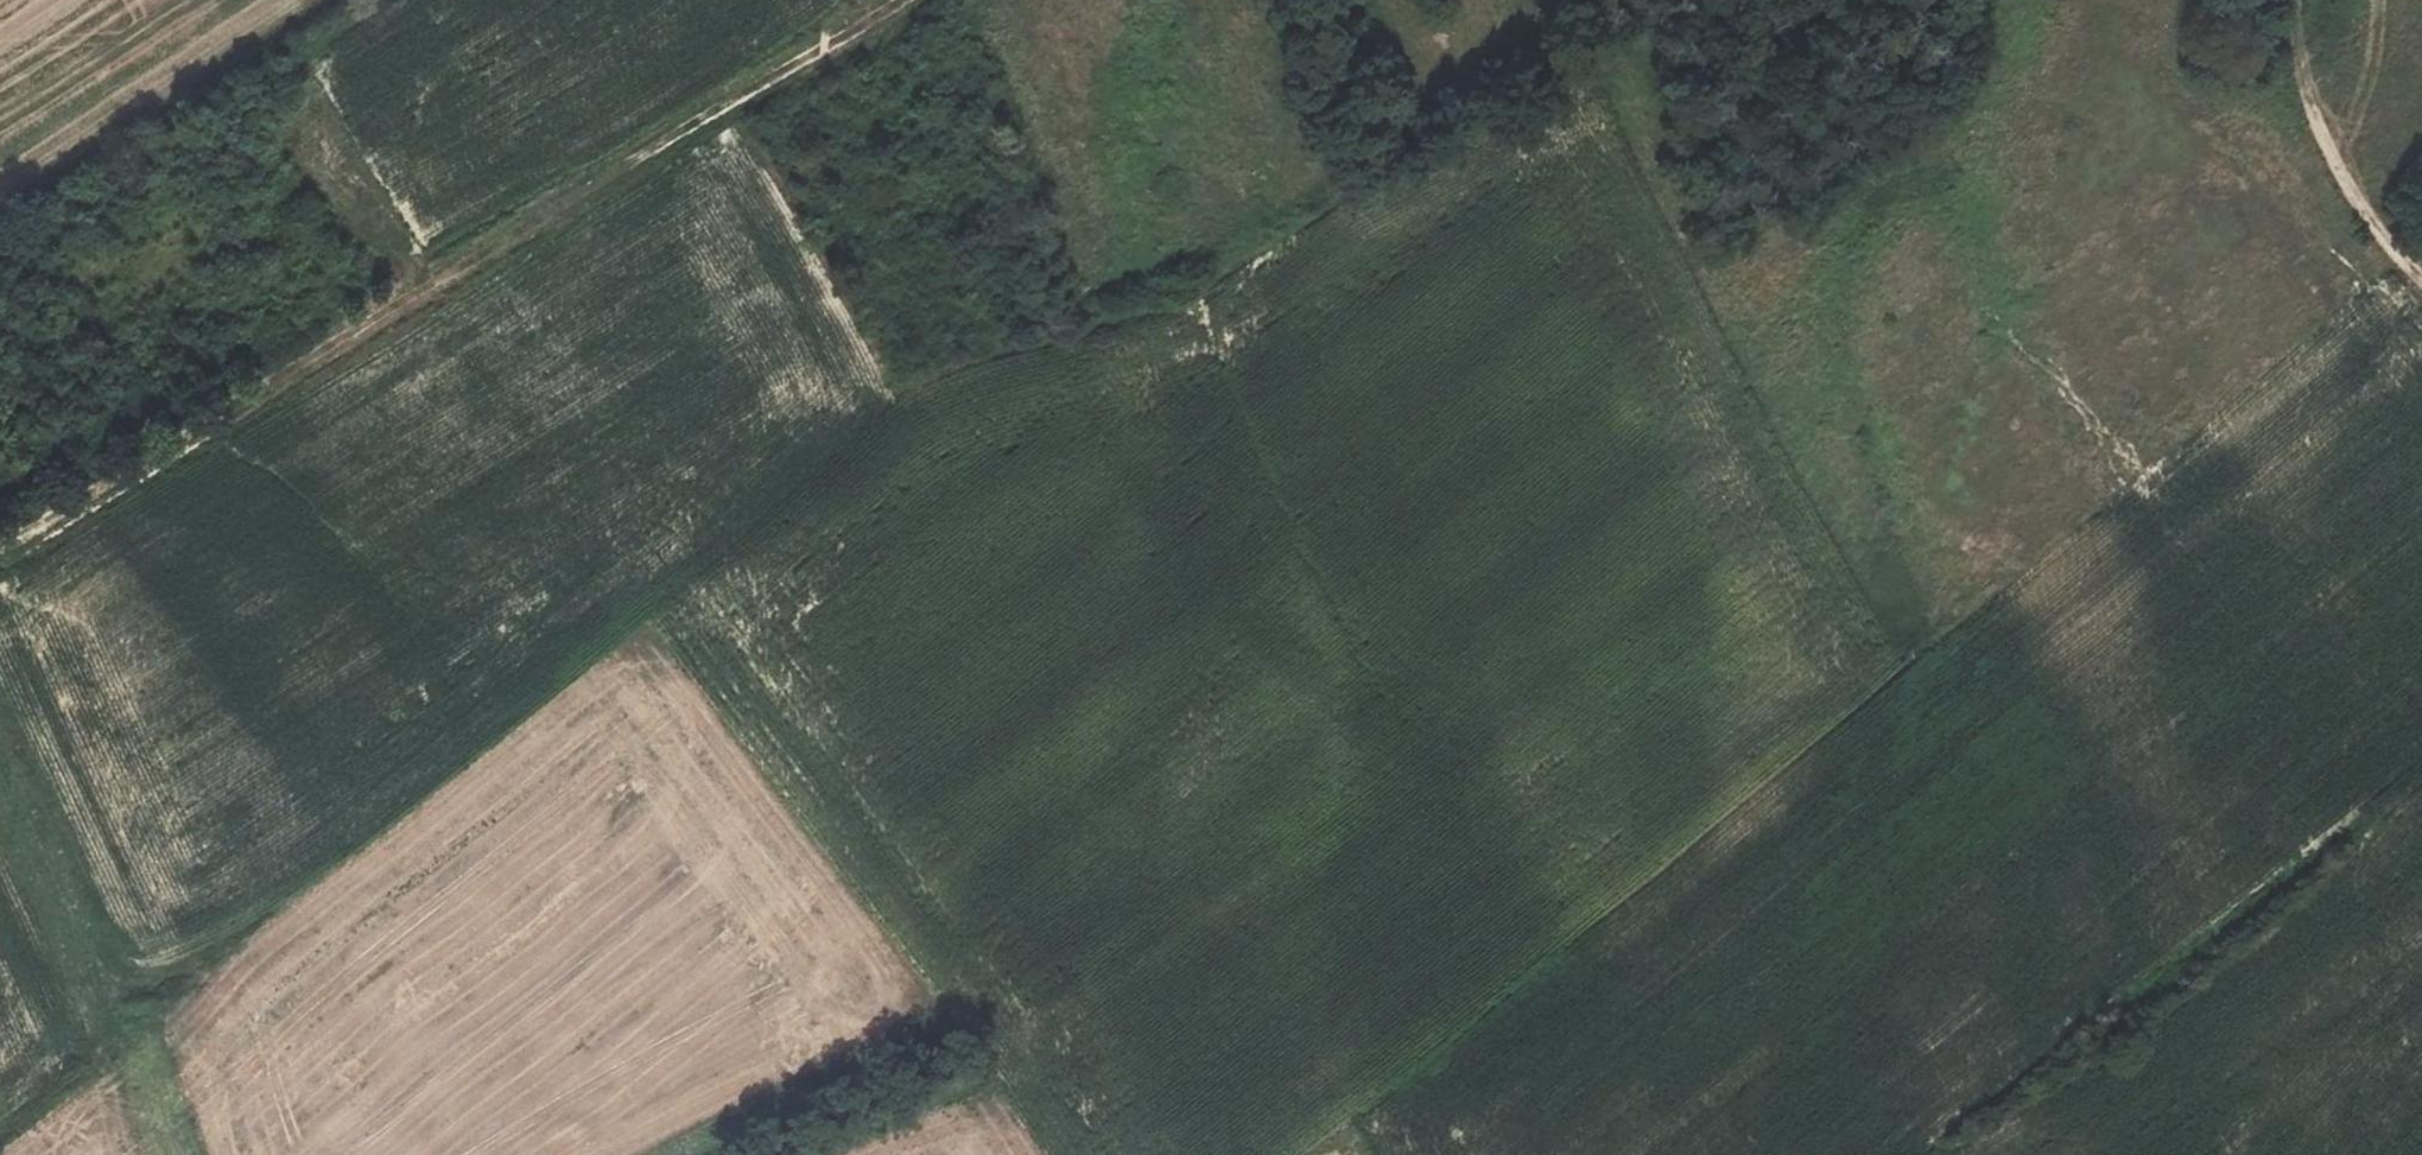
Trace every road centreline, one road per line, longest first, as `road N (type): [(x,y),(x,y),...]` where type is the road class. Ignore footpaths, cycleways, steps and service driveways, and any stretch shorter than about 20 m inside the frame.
road 1 (track): [(0,545),(915,0)]
road 2 (track): [(2294,0),(2294,57),(2318,135),(2361,207),(2421,278)]

